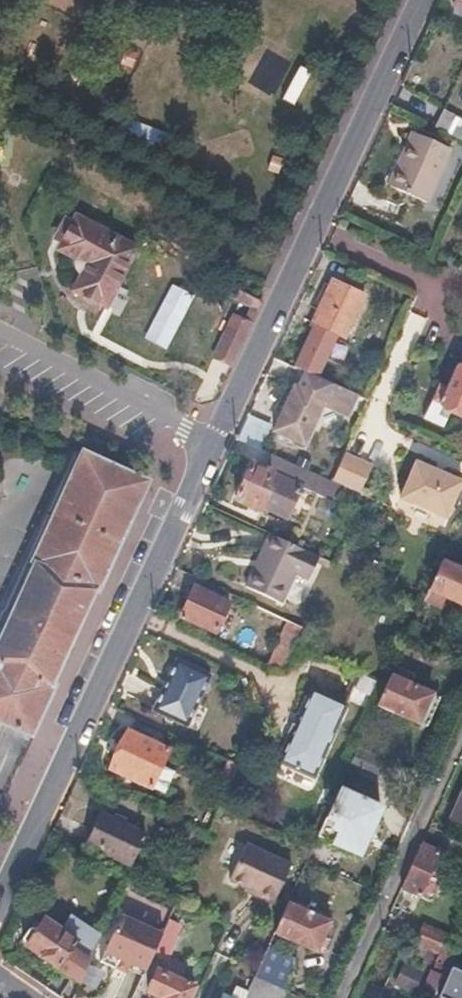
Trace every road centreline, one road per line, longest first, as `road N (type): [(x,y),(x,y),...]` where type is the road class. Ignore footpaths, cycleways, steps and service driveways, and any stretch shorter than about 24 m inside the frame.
road 1 (residential): [(214,444),(0,902)]
road 2 (residential): [(423,0),(214,444)]
road 3 (residential): [(214,444),(0,330)]

